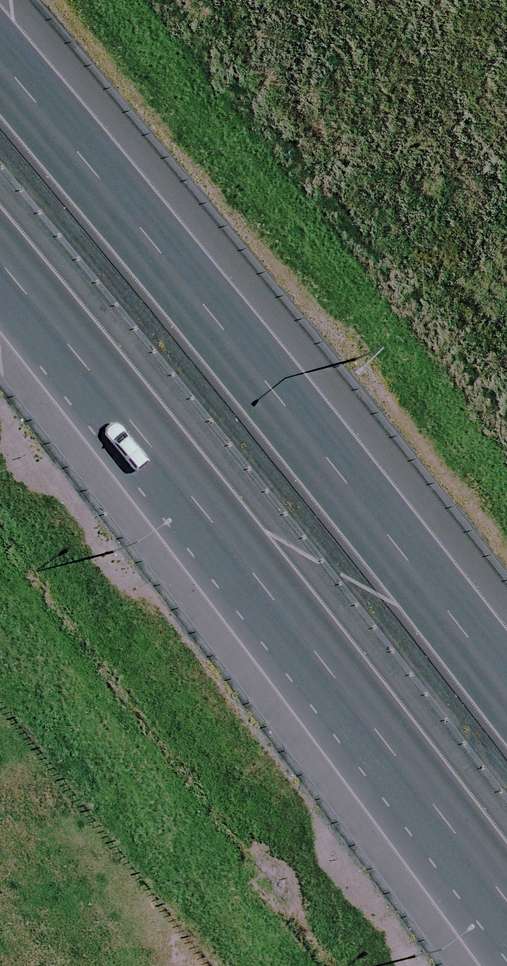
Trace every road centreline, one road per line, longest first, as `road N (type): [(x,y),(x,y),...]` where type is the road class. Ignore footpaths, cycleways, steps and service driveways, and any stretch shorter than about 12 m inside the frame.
road 1 (motorway): [(0,66),(506,725)]
road 2 (motorway): [(506,930),(0,279)]

